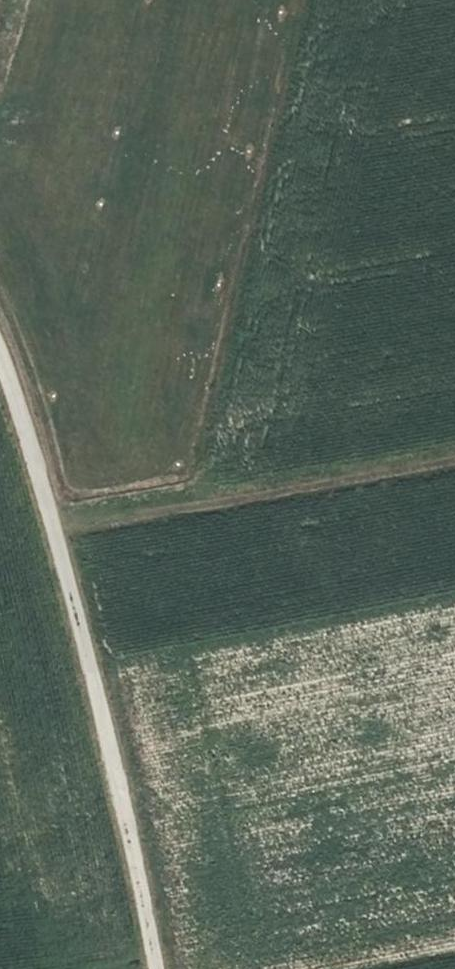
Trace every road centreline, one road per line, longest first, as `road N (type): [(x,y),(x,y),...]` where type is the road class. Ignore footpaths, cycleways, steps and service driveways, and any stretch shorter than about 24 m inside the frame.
road 1 (track): [(0,357),(28,432),(129,812),(156,968)]
road 2 (track): [(45,544),(454,467)]

